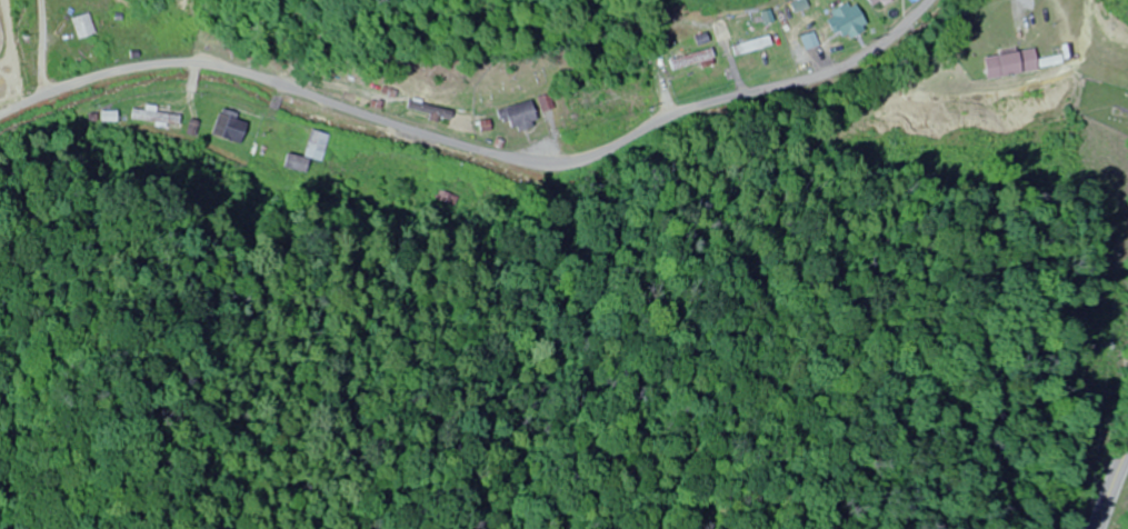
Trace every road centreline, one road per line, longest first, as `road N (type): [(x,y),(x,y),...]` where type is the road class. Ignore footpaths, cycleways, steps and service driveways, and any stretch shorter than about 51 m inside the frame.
road 1 (residential): [(0,124),(141,68),(296,86),(445,146),(563,128),(851,0)]

